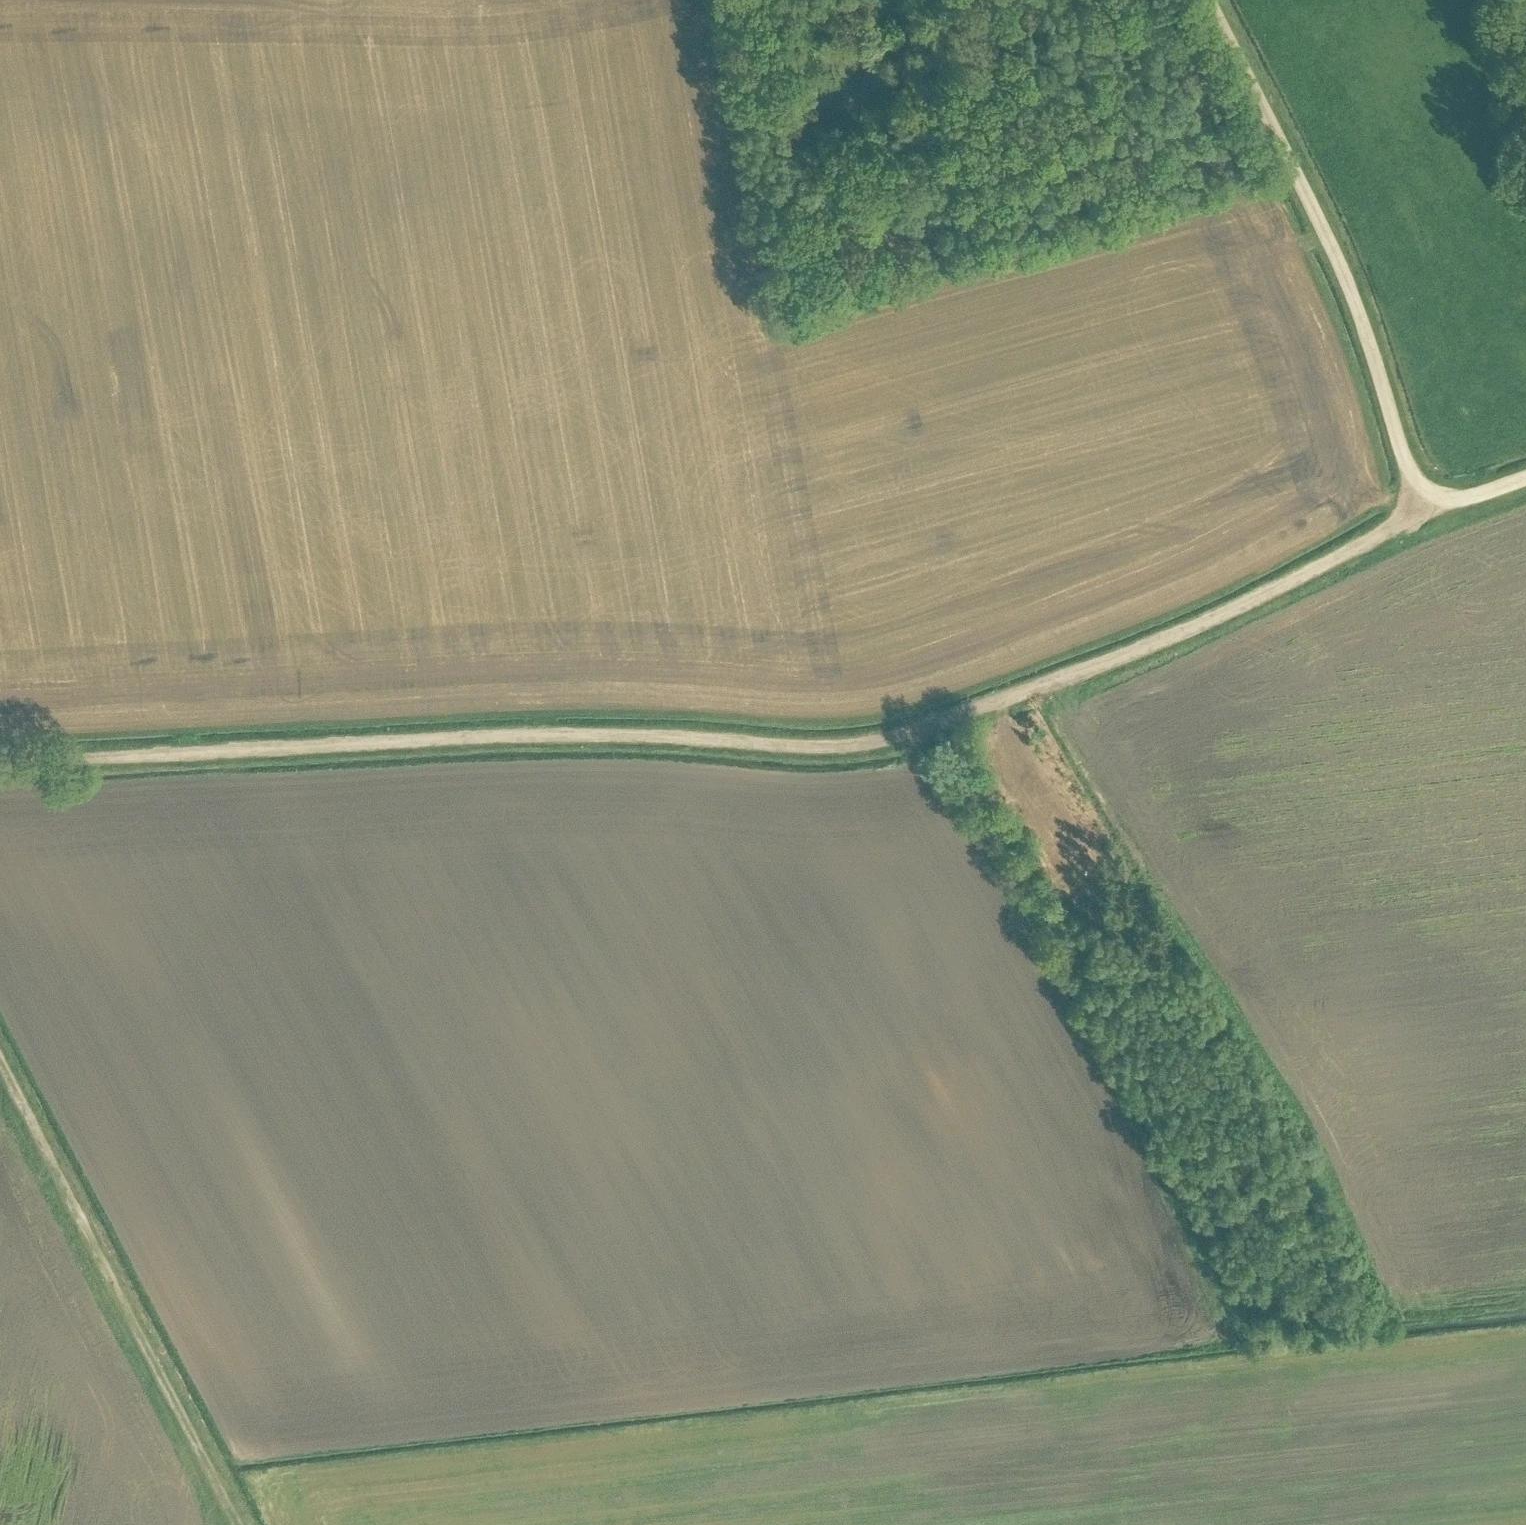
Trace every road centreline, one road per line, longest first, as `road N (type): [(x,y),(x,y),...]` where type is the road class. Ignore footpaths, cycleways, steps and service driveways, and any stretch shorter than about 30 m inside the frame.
road 1 (track): [(1434,496),(1161,637),(878,742),(541,733),(0,763)]
road 2 (unclassified): [(1205,0),(1361,311),(1404,455),(1423,489),(1452,498),(1525,476)]
road 3 (track): [(0,1061),(236,1524)]

